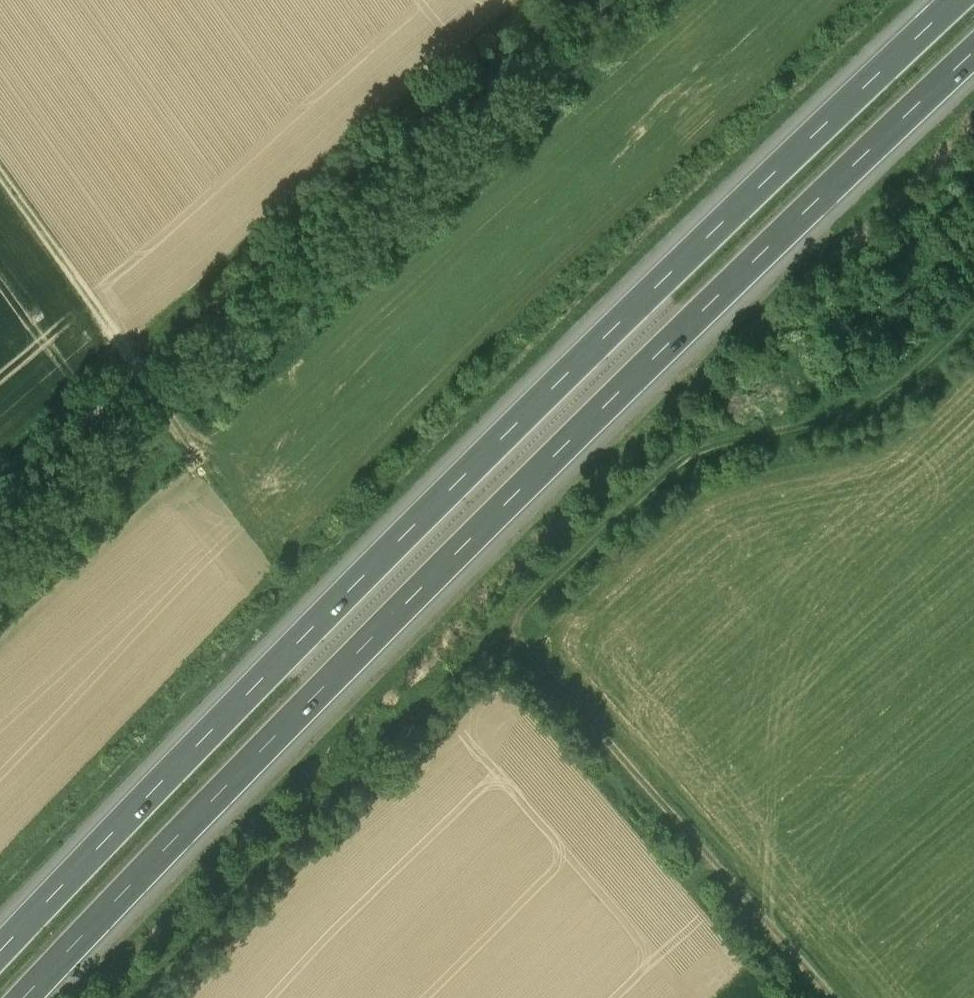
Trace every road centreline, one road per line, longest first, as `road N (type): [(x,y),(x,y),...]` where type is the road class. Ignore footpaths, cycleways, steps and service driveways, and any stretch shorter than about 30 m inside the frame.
road 1 (motorway): [(958,0),(331,600),(0,944)]
road 2 (motorway): [(27,997),(391,619),(973,60)]
road 3 (track): [(150,997),(688,451),(853,414),(973,305)]
road 4 (track): [(522,0),(0,466)]
road 5 (track): [(508,628),(832,997)]
road 6 (track): [(271,566),(0,180)]

